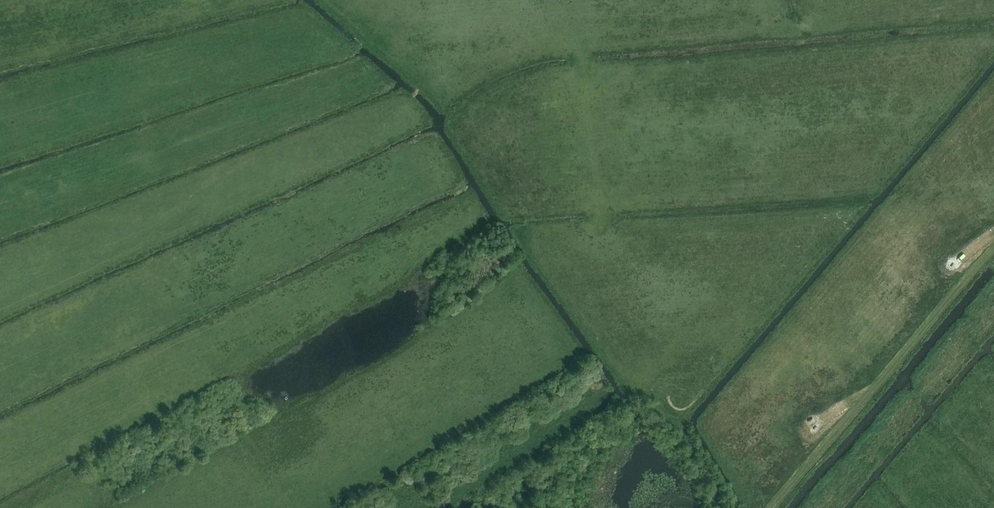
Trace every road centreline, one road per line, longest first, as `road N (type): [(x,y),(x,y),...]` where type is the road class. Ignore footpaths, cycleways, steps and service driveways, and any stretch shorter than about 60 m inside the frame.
road 1 (track): [(993,251),(774,507)]

